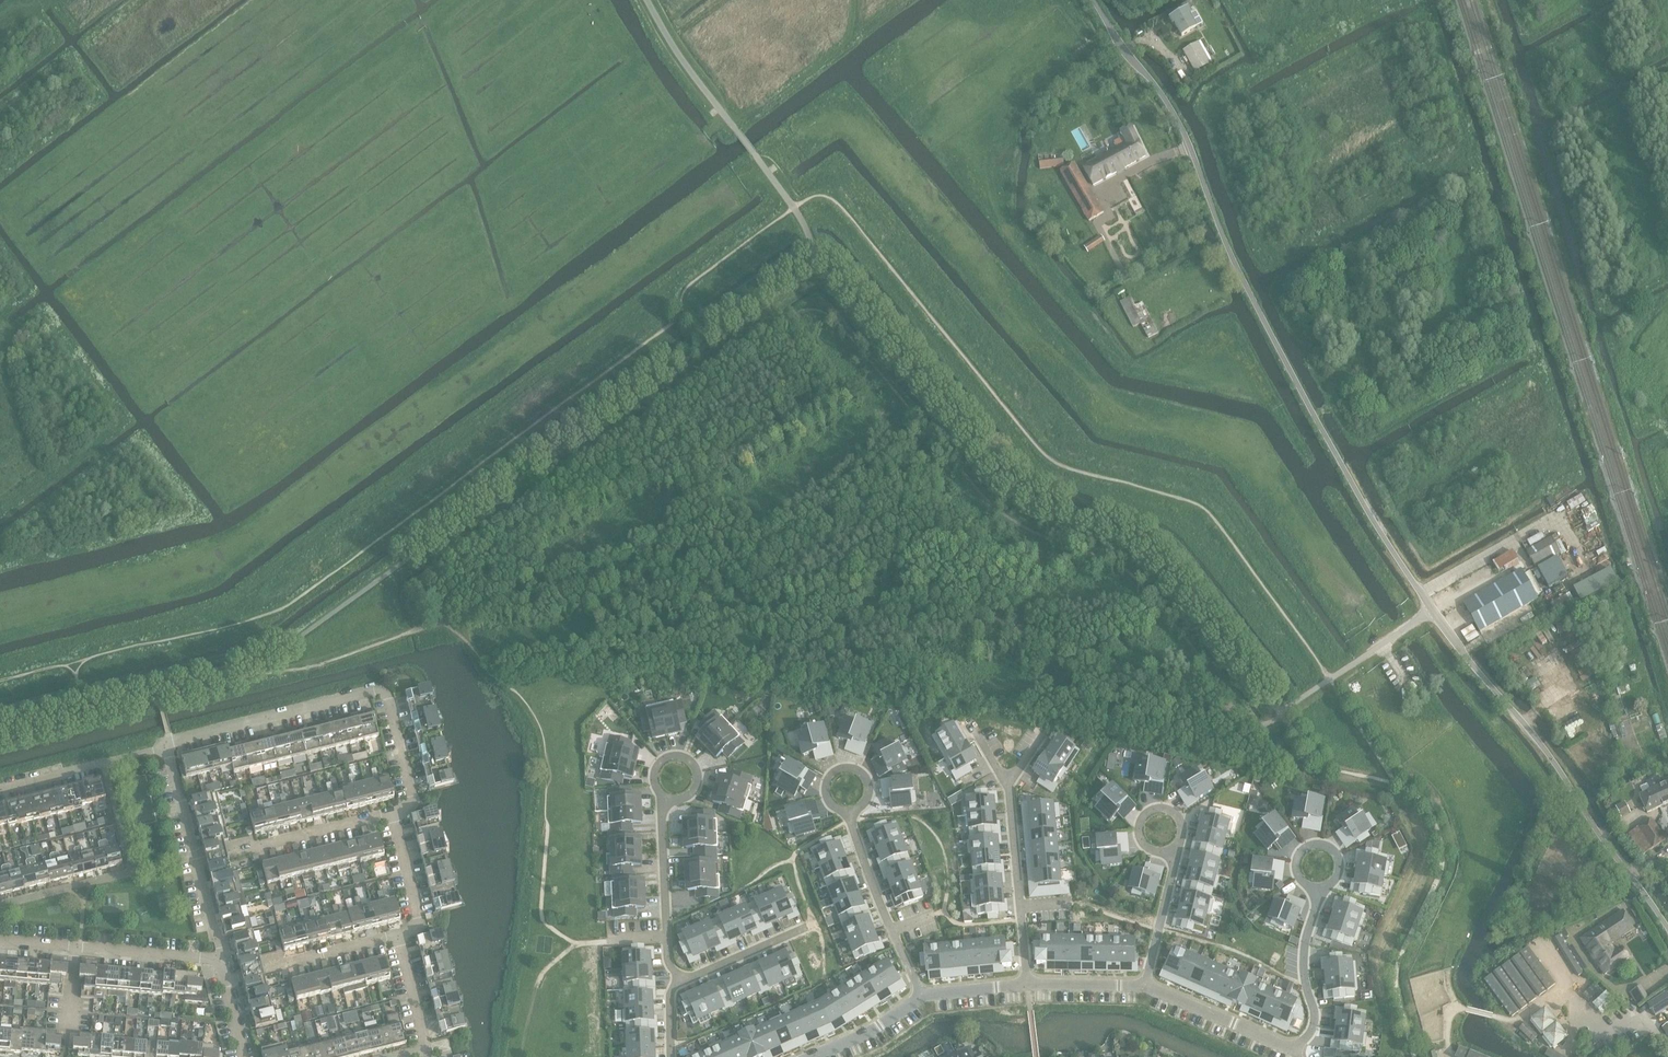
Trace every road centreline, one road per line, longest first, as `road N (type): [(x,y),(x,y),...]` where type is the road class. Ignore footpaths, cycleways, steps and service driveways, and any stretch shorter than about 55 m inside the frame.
road 1 (unclassified): [(1091,0),(1169,108),(1255,304),(1361,502),(1431,612)]
road 2 (unclassified): [(1667,930),(1563,777),(1431,612)]
road 3 (residential): [(392,813),(413,796),(388,695),(377,690),(166,748)]
road 4 (track): [(1453,1007),(1513,1022),(1562,988),(1591,1020),(1650,1024),(1667,1049)]
road 5 (residential): [(220,958),(0,941)]
road 6 (residential): [(220,958),(166,748)]
road 7 (residential): [(849,811),(922,995)]
road 8 (residential): [(1315,887),(1303,972),(1315,1021),(1294,1052)]
road 9 (residential): [(392,813),(225,849)]
road 10 (residential): [(0,788),(166,748)]
road 11 (residential): [(1294,1052),(1146,987)]
road 12 (residential): [(666,795),(667,940)]
road 13 (residential): [(1175,848),(1146,987)]
road 14 (residential): [(262,971),(398,935)]
road 15 (residential): [(398,935),(419,917),(392,813)]
road 16 (residential): [(800,933),(681,982)]
road 17 (residential): [(1180,842),(1183,823),(1174,811),(1156,808),(1142,818),(1145,846),(1175,848)]
road 18 (residential): [(666,795),(693,789),(698,773),(689,757),(672,754),(658,763),(659,790)]
road 19 (residential): [(1326,884),(1337,870),(1335,855),(1312,842),(1297,852),(1293,869),(1315,887)]
road 20 (residential): [(922,995),(867,1034),(816,1056)]
road 21 (residential): [(859,808),(868,782),(859,770),(841,767),(824,792),(849,811)]

